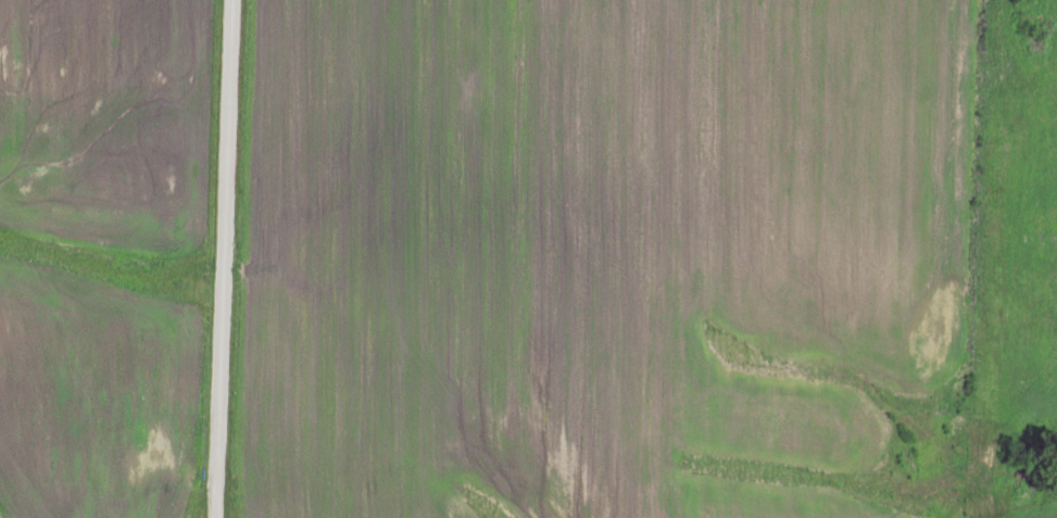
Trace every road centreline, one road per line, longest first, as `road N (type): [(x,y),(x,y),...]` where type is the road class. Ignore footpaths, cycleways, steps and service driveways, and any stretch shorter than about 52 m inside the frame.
road 1 (residential): [(219,517),(235,0)]

